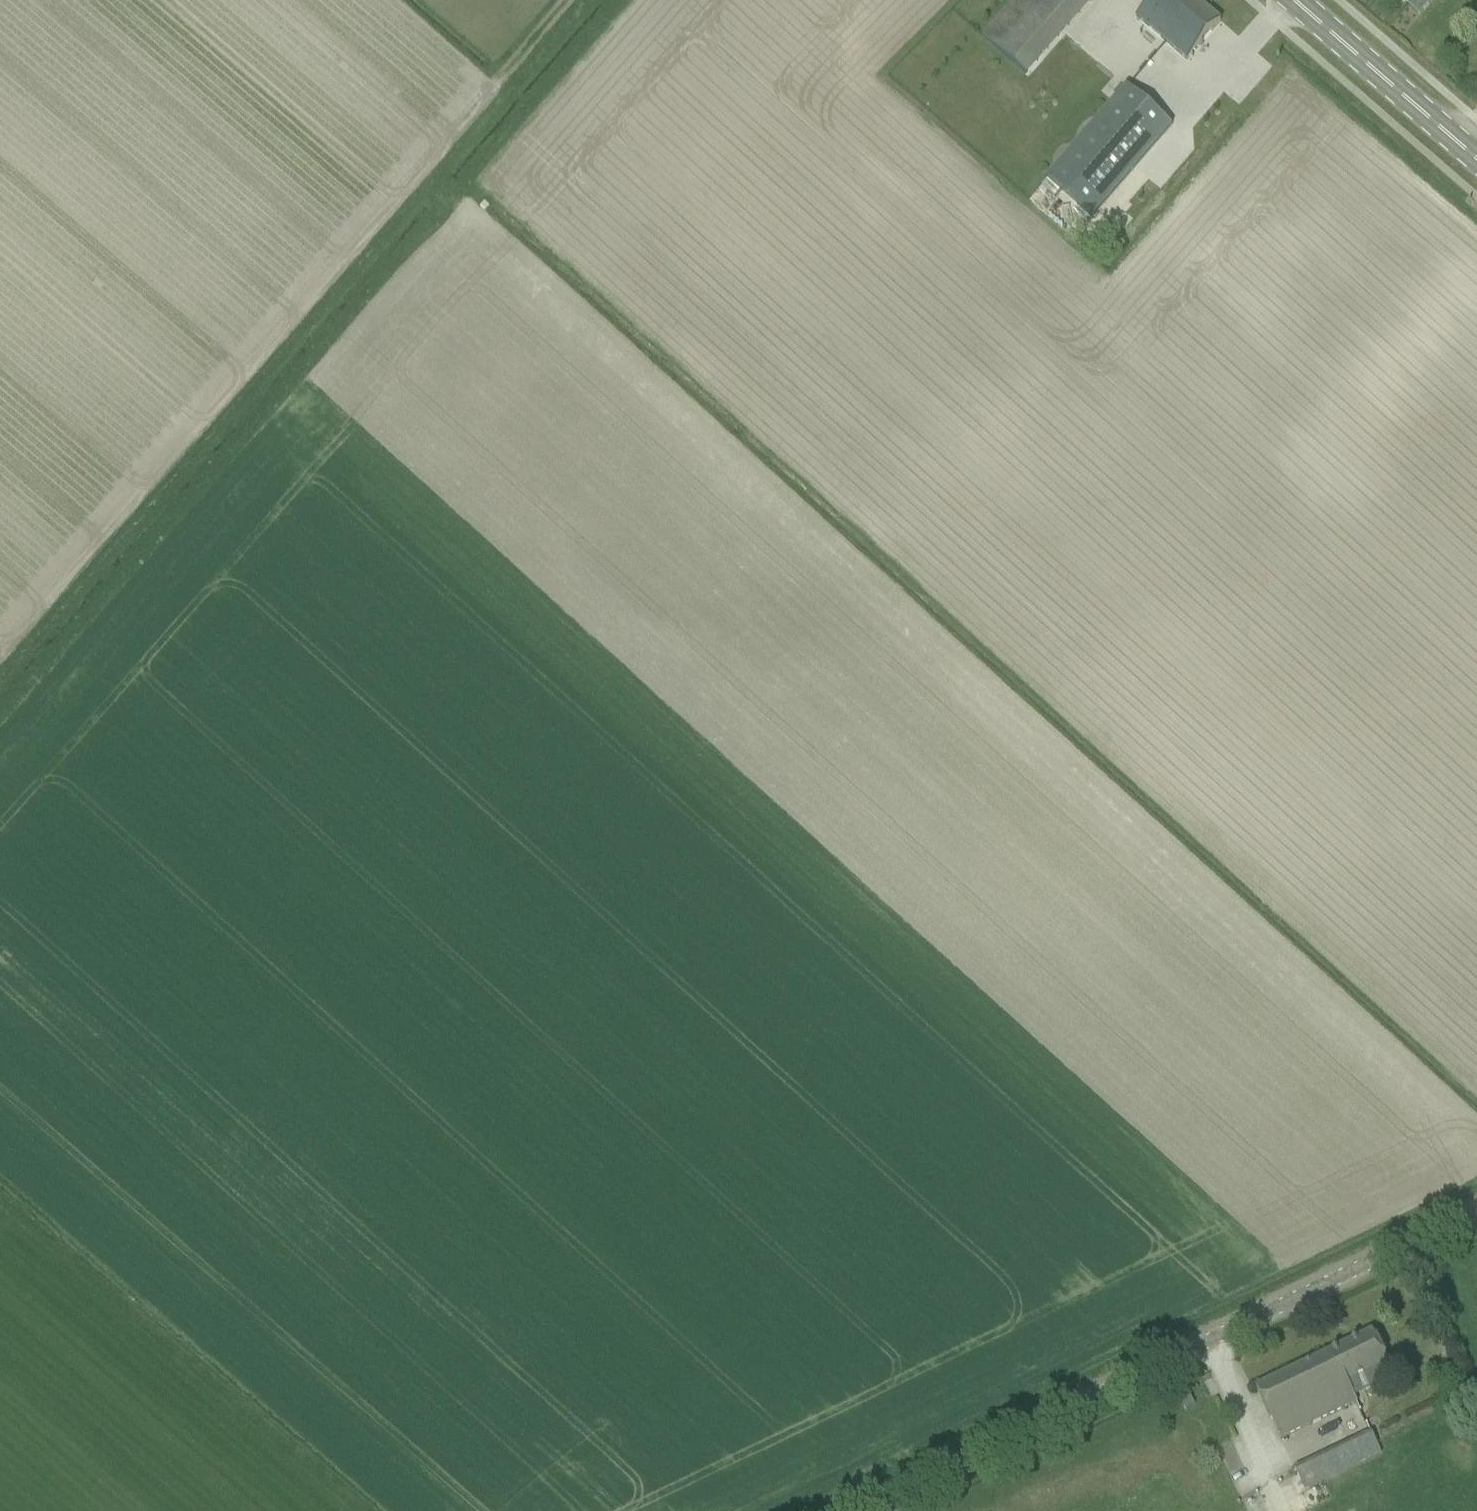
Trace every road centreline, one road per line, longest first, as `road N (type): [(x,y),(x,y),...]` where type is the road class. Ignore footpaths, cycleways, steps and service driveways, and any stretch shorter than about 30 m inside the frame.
road 1 (unclassified): [(854,1510),(1476,1212)]
road 2 (primary): [(1476,158),(1296,0)]

